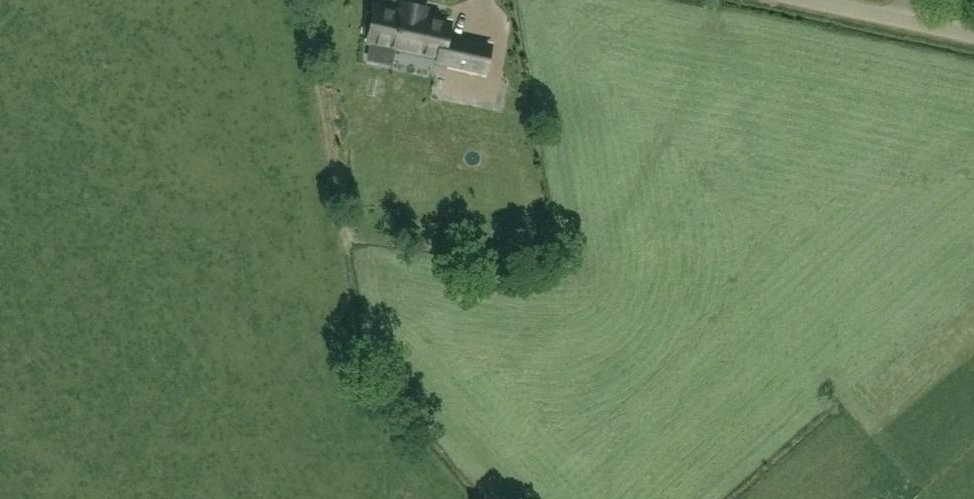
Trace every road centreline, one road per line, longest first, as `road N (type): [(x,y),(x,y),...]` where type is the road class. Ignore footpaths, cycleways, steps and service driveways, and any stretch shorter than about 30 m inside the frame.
road 1 (unclassified): [(973,36),(806,0)]

